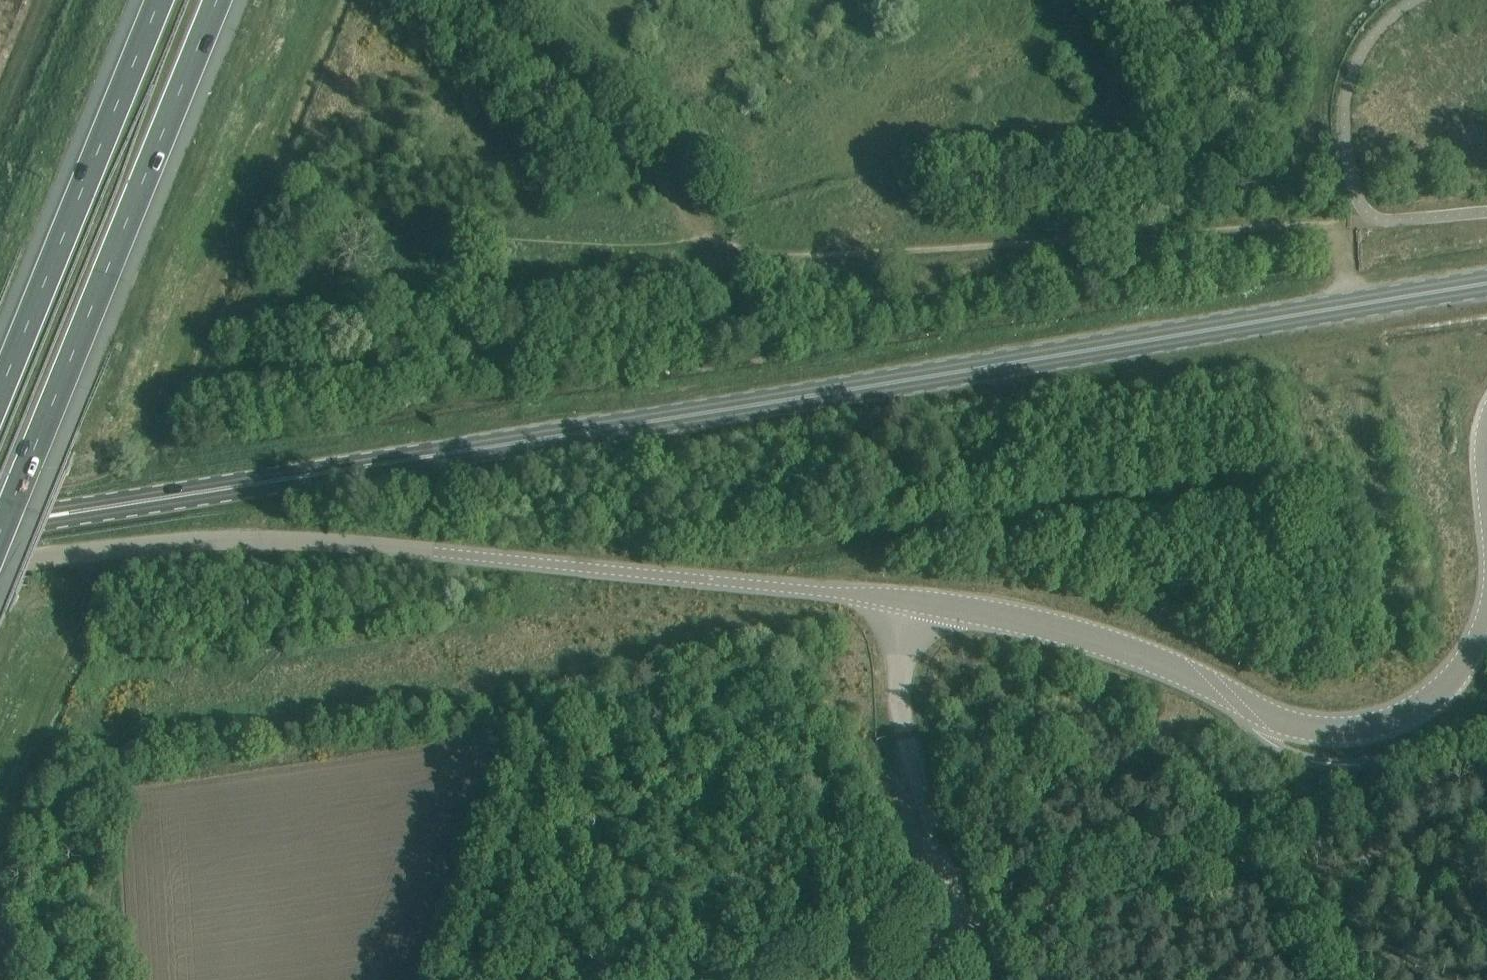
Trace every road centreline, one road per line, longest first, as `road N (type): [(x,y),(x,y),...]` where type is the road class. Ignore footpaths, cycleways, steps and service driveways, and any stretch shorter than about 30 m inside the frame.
road 1 (primary): [(1486,282),(582,434),(0,521)]
road 2 (unclassified): [(911,601),(289,539),(163,542),(0,562)]
road 3 (track): [(1352,979),(1245,843),(999,923),(940,927),(768,979)]
road 4 (unclassified): [(911,601),(1072,631),(1177,667),(1292,722),(1347,731),(1390,721),(1453,677),(1486,611)]
road 5 (track): [(1339,218),(823,254),(765,253),(702,238)]
road 6 (motorway): [(0,530),(217,0)]
road 7 (motorway): [(156,0),(0,388)]
road 8 (unclassified): [(984,979),(905,735),(911,601)]

